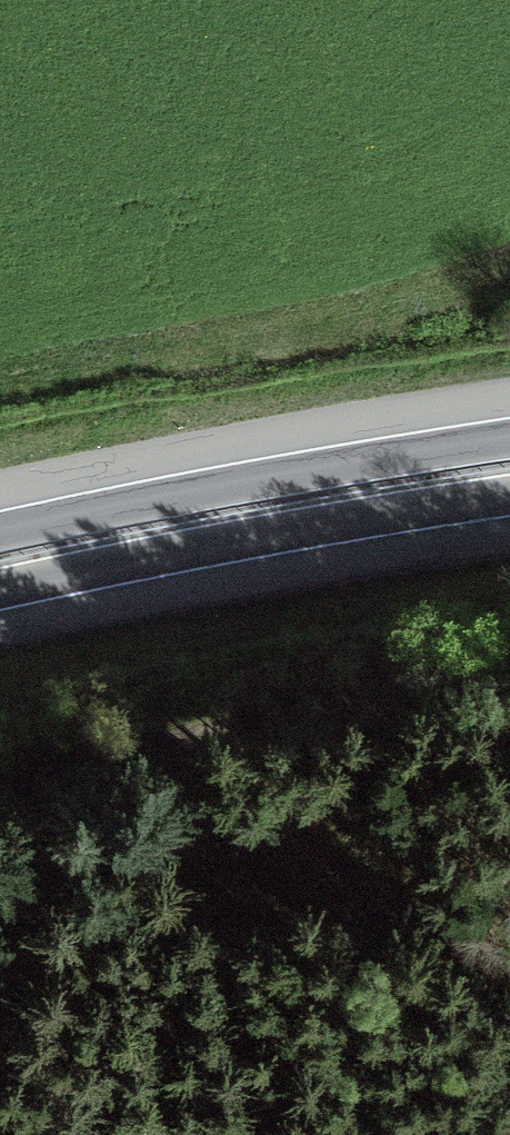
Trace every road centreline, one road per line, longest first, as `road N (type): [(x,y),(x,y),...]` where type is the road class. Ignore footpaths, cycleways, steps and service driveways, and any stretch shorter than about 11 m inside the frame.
road 1 (track): [(509,950),(287,814),(252,780),(0,832)]
road 2 (trunk): [(509,446),(0,539)]
road 3 (trunk): [(0,598),(509,505)]

